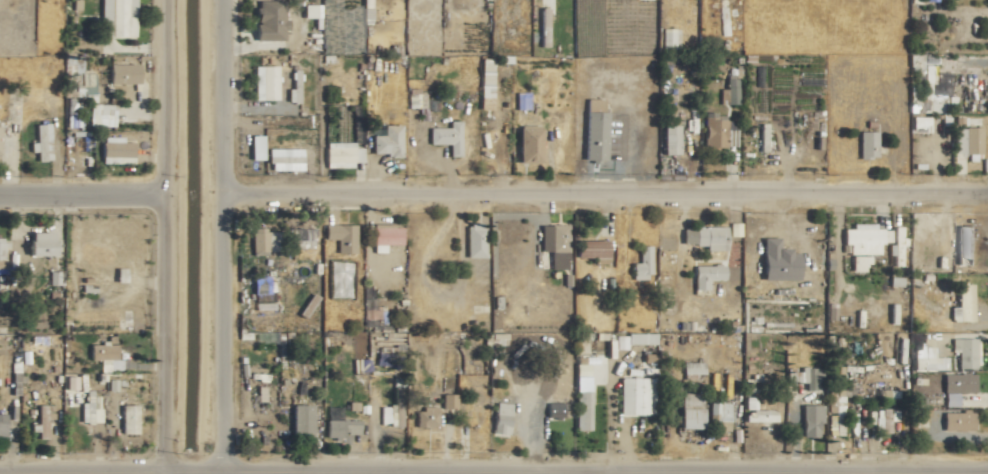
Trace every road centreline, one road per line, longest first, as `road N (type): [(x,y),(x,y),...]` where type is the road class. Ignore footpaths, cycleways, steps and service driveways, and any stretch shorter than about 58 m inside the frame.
road 1 (residential): [(221,193),(987,193)]
road 2 (residential): [(225,471),(987,473)]
road 3 (residential): [(225,471),(221,0)]
road 4 (residential): [(166,0),(166,471)]
road 5 (residential): [(0,472),(166,471)]
road 6 (residential): [(0,197),(165,196)]

